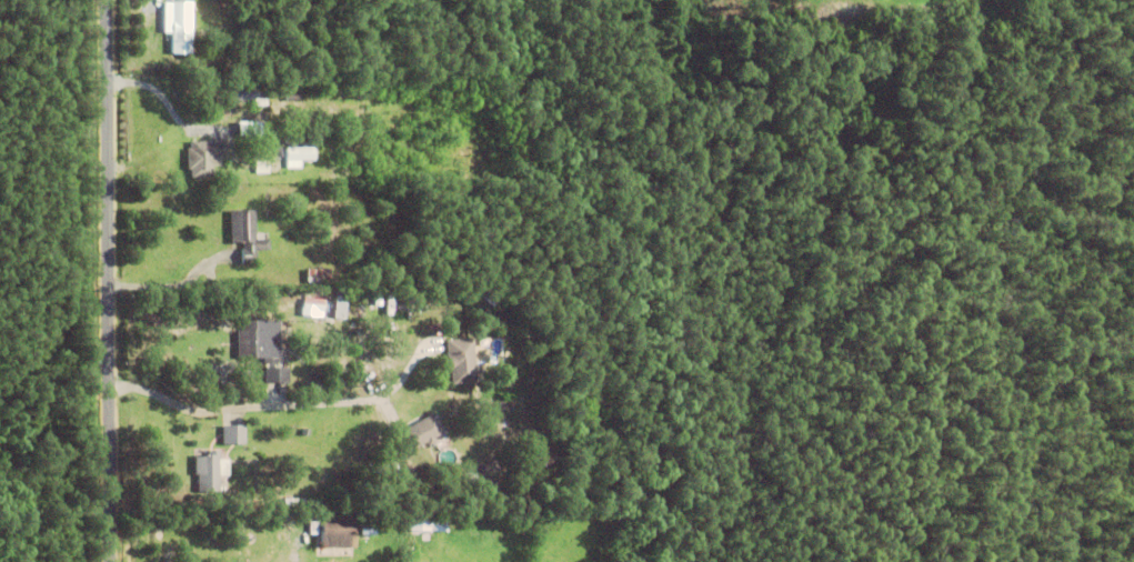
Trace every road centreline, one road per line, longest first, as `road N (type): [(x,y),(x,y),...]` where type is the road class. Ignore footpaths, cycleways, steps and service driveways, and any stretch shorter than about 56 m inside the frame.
road 1 (residential): [(111,561),(108,0)]

